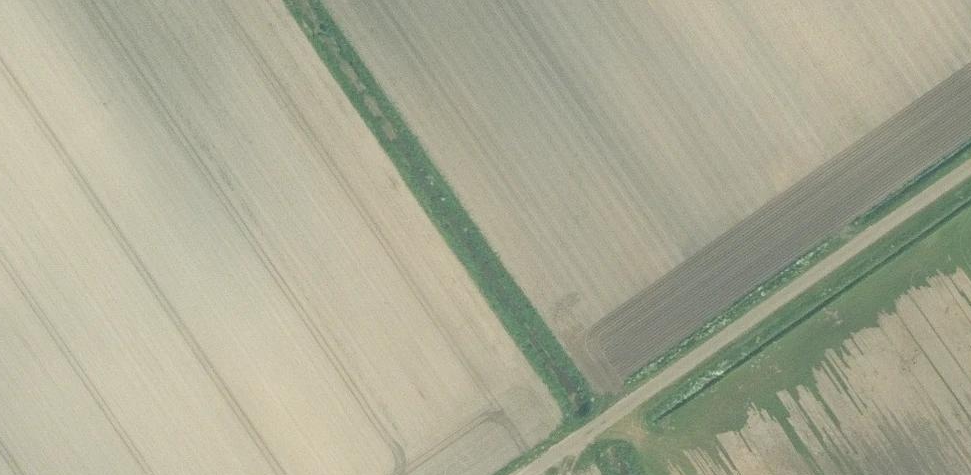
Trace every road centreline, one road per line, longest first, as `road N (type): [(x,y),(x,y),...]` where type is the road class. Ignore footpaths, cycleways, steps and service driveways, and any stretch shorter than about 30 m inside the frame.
road 1 (unclassified): [(520,474),(970,163)]

